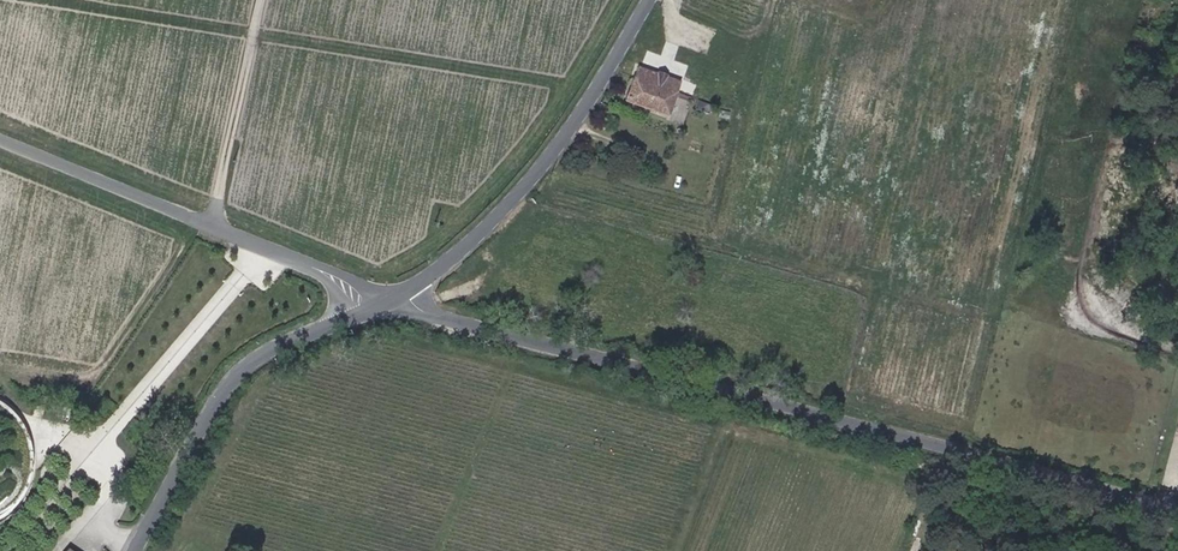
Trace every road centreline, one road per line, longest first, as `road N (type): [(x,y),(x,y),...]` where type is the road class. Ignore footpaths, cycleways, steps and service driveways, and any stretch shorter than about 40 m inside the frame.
road 1 (residential): [(395,299),(497,334),(1177,512)]
road 2 (tertiary): [(395,299),(432,275),(532,180),(578,120),(649,0)]
road 3 (tertiary): [(132,550),(238,367),(395,299)]
road 4 (track): [(214,227),(261,0)]
road 5 (residential): [(0,139),(214,227)]
road 6 (residential): [(395,299),(214,227)]

